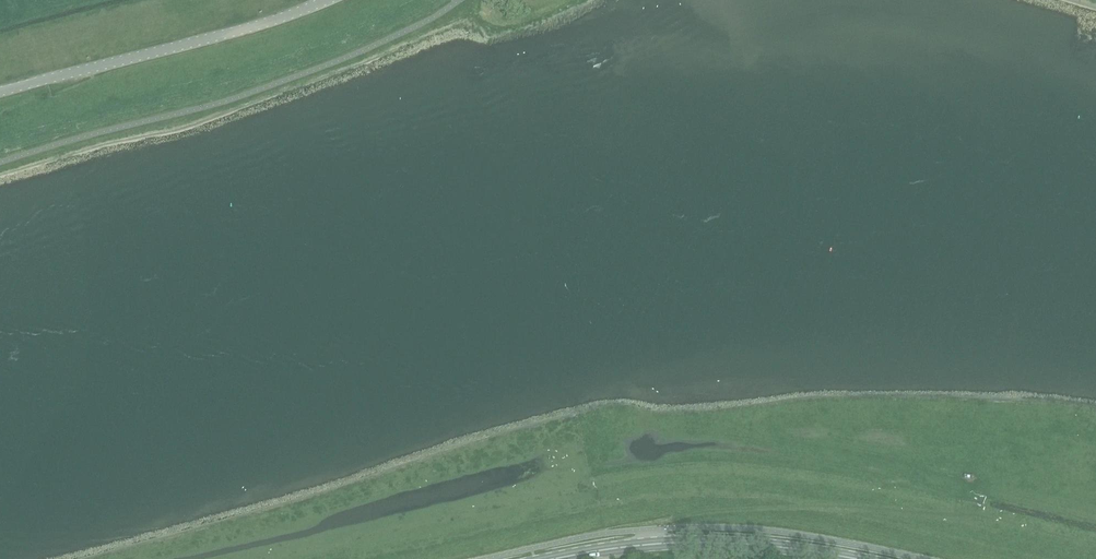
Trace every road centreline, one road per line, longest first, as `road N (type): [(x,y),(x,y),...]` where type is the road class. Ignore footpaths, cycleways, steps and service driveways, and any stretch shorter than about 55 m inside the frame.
road 1 (tertiary): [(0,92),(328,0)]
road 2 (primary): [(861,558),(684,543),(556,558)]

